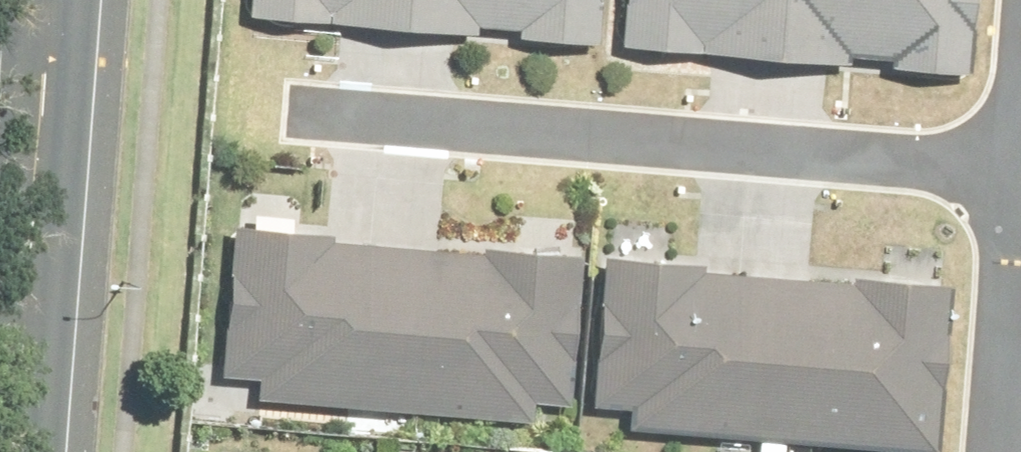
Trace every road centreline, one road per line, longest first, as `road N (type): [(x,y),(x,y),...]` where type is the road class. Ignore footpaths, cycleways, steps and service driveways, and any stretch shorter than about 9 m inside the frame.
road 1 (residential): [(286,114),(1020,171)]
road 2 (secondary): [(5,451),(44,0)]
road 3 (residential): [(1005,411),(1020,211)]

